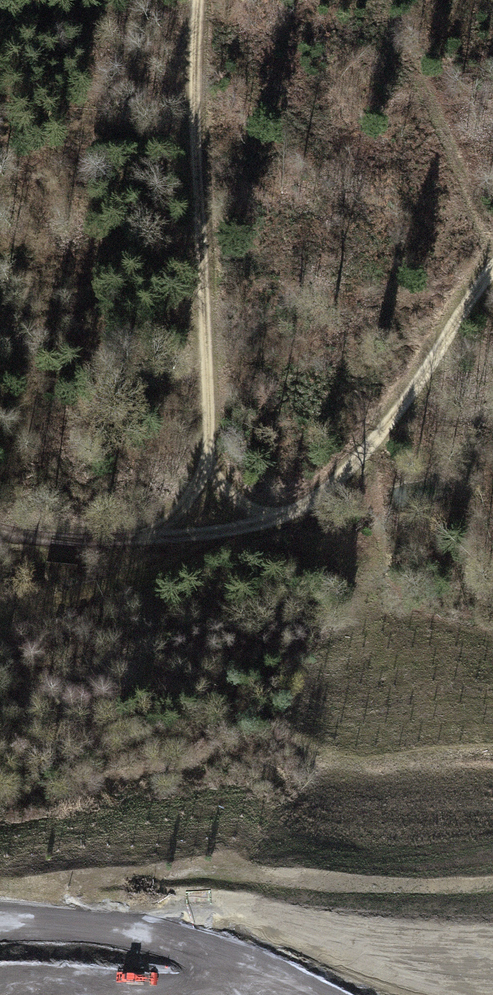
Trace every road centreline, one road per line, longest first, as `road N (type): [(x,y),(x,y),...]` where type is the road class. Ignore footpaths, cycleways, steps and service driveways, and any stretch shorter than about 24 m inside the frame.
road 1 (track): [(492,272),(343,480),(280,519),(149,534),(0,524)]
road 2 (track): [(149,534),(198,481),(211,433),(193,48),(198,0)]
road 3 (track): [(0,921),(206,950),(276,983)]

